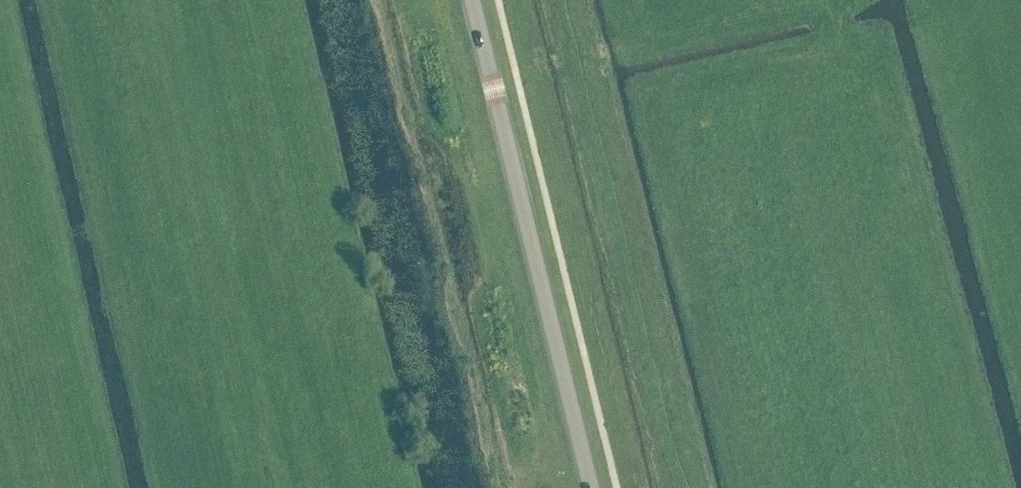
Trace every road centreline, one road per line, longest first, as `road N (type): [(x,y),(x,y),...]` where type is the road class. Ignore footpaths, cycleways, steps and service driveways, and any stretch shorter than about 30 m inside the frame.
road 1 (tertiary): [(590,487),(473,0)]

